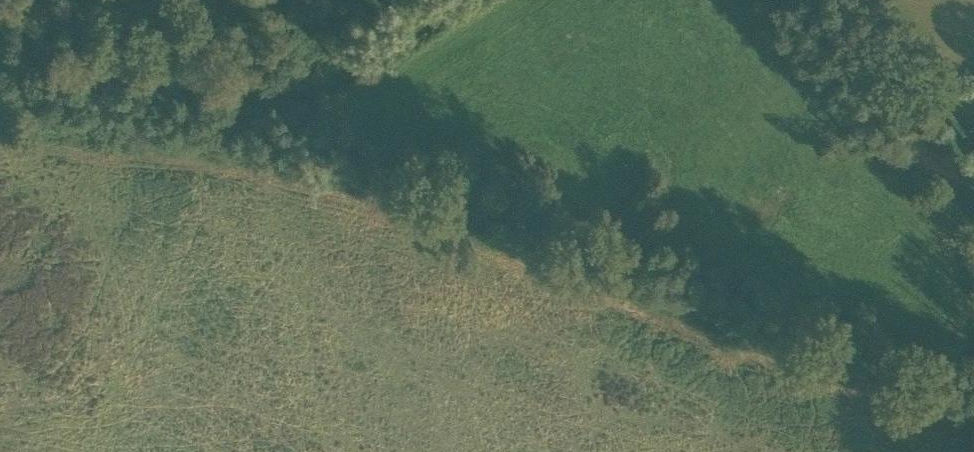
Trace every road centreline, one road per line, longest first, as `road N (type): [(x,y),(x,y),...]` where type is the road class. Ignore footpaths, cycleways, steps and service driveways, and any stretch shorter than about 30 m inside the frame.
road 1 (track): [(473,0),(319,94),(241,100),(0,62)]

